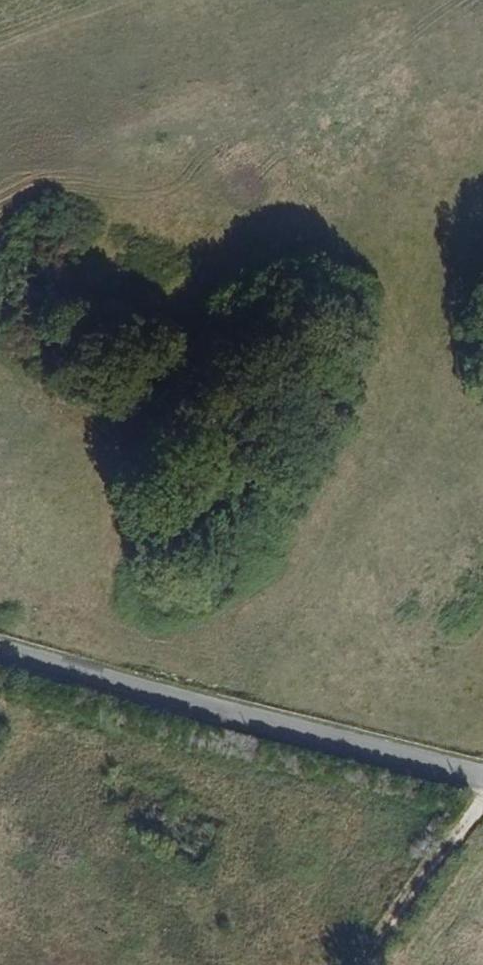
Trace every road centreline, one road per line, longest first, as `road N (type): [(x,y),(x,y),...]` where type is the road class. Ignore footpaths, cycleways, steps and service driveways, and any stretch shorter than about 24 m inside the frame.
road 1 (unclassified): [(482,771),(0,639)]
road 2 (track): [(482,803),(377,964)]

